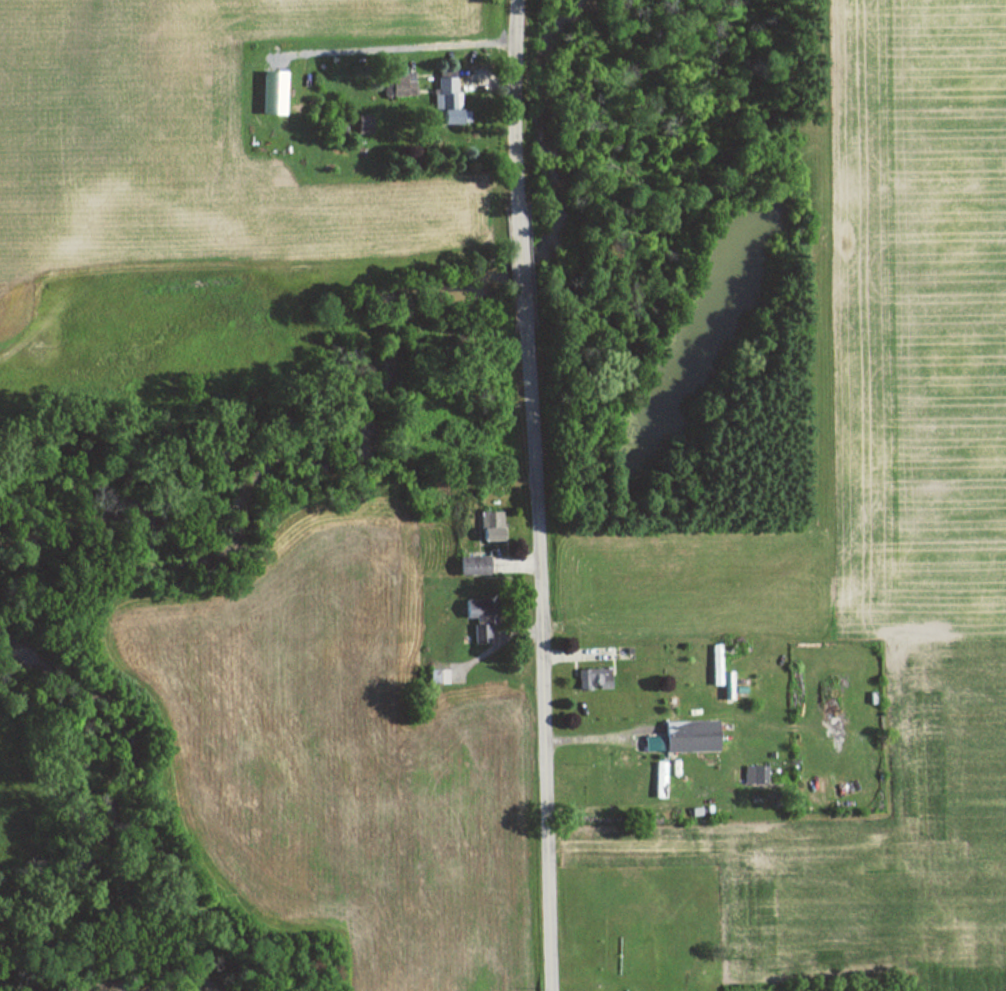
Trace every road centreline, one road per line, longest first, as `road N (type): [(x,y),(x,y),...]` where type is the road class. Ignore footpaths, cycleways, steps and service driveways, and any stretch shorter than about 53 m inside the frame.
road 1 (residential): [(554,990),(540,475),(514,107),(517,0)]

